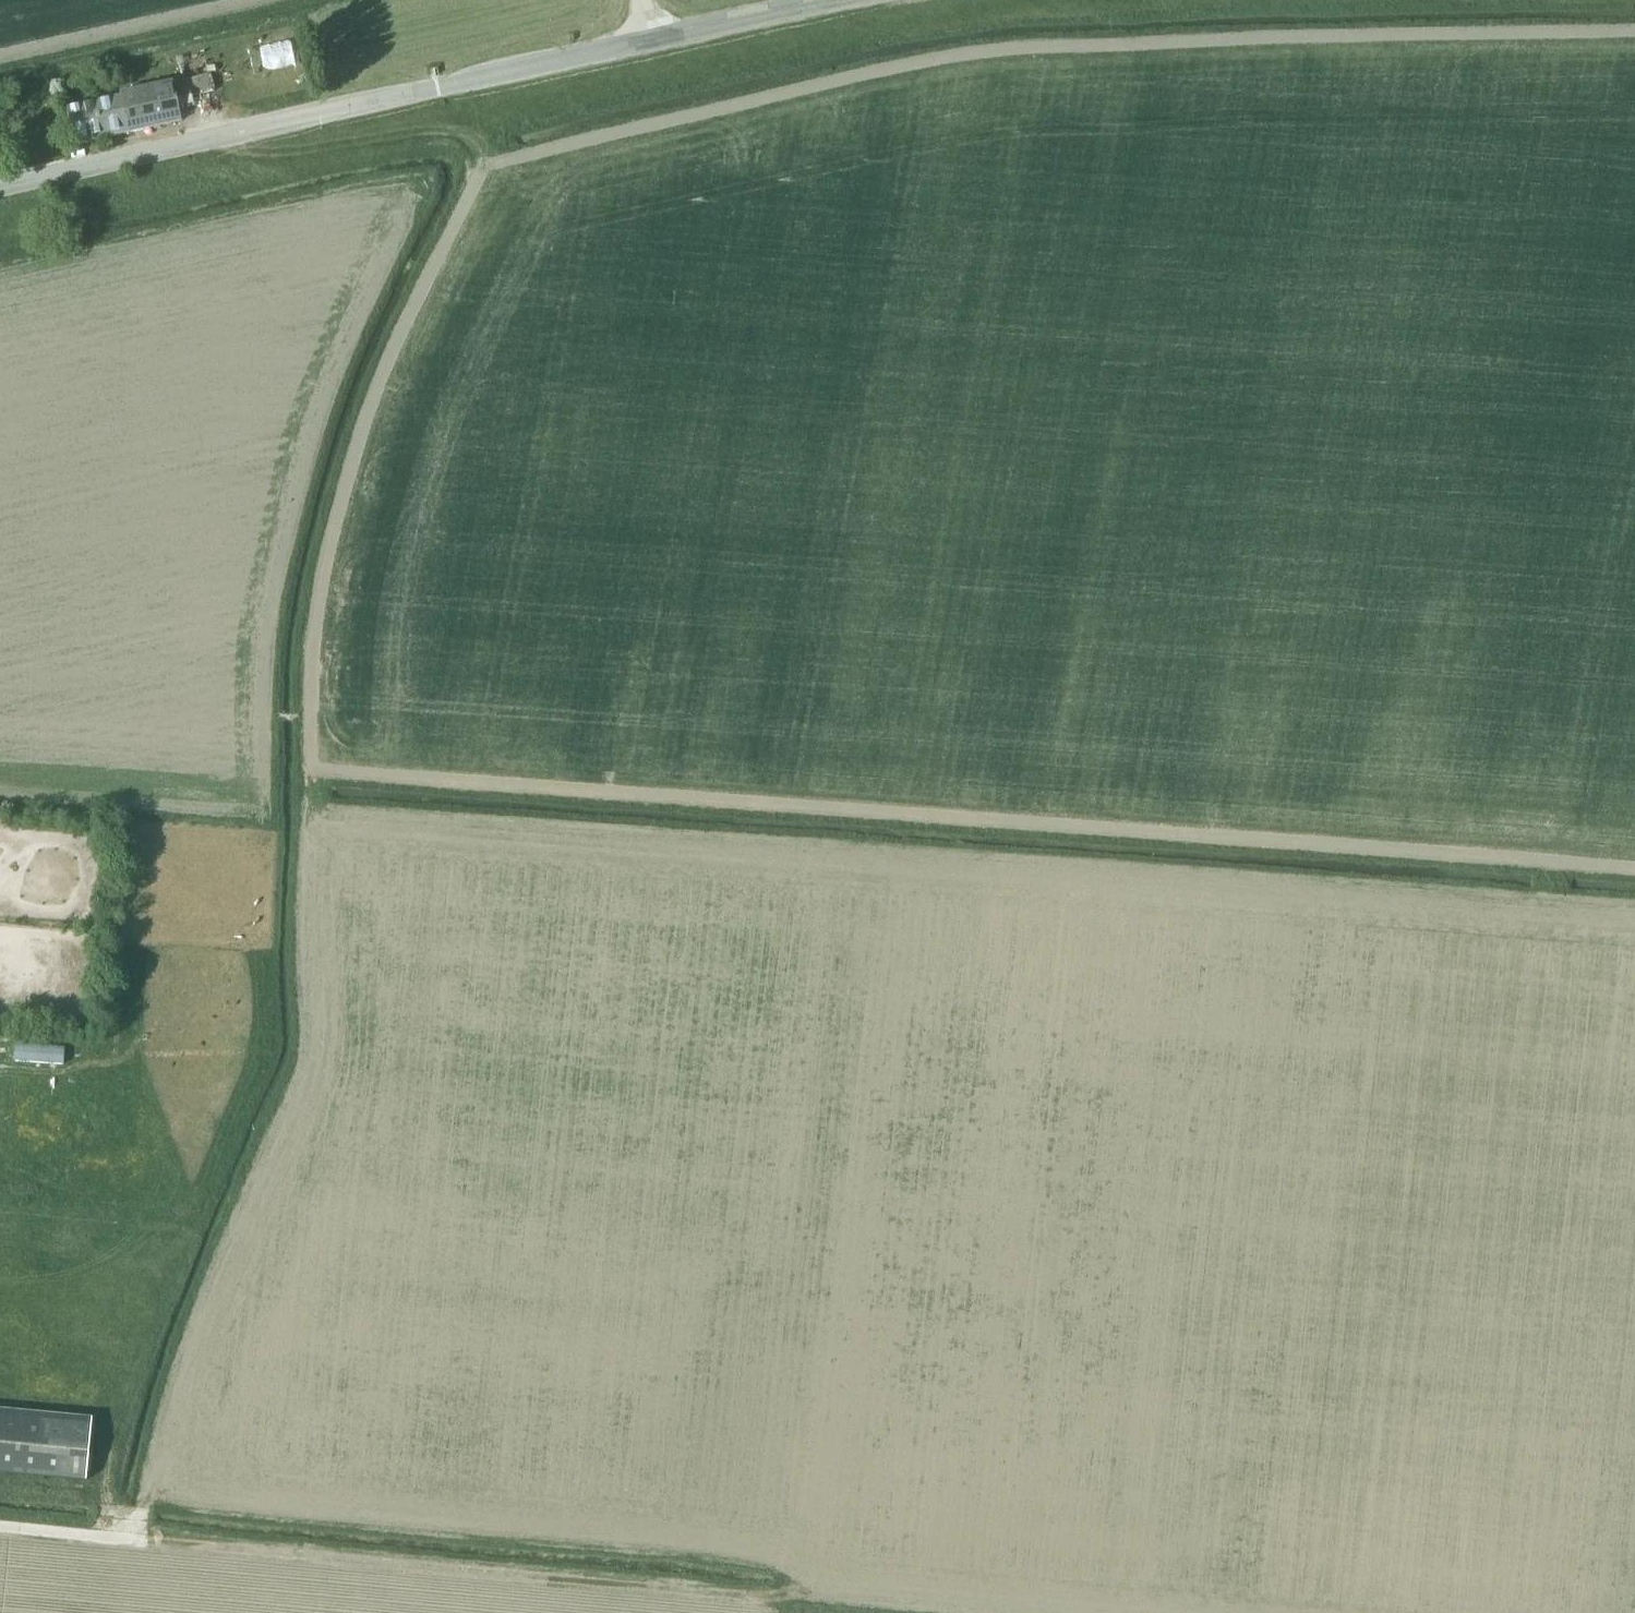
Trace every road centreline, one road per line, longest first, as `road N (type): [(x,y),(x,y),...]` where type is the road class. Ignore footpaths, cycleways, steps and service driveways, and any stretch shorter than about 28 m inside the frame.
road 1 (tertiary): [(0,188),(648,42)]
road 2 (tertiary): [(850,0),(648,42)]

